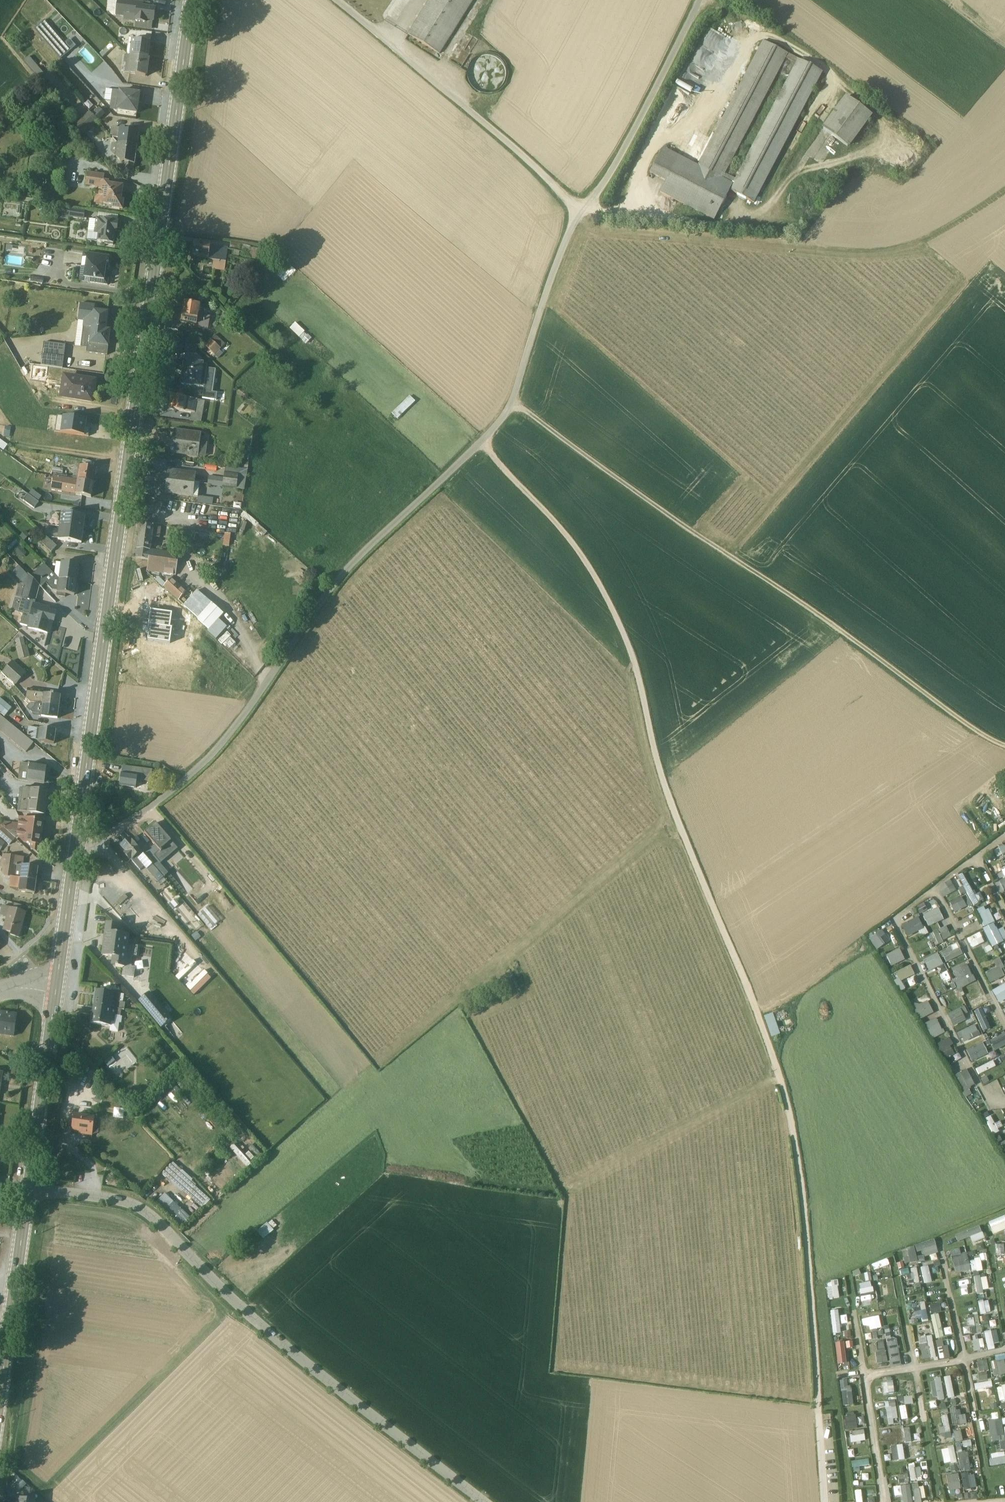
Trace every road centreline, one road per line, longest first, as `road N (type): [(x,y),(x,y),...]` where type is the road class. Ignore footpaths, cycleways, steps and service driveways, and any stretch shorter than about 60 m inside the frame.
road 1 (track): [(482,443),(577,553),(621,630),(669,802),(772,1060),(803,1211),(818,1411)]
road 2 (primary): [(75,850),(192,0)]
road 3 (unclassified): [(75,850),(124,827),(205,763),(340,581),(512,409),(542,305),(580,216)]
road 4 (track): [(512,409),(1004,748)]
road 5 (residential): [(29,1190),(142,1210),(265,1332),(482,1501)]
road 6 (track): [(573,225),(678,243),(890,256),(1004,194)]
road 7 (unclassified): [(580,216),(330,0)]
road 8 (unclassified): [(580,216),(638,126),(701,0)]
road 9 (primary): [(0,1398),(29,1190)]
road 10 (primary): [(29,1190),(56,995)]
road 11 (primary): [(56,995),(75,850)]

